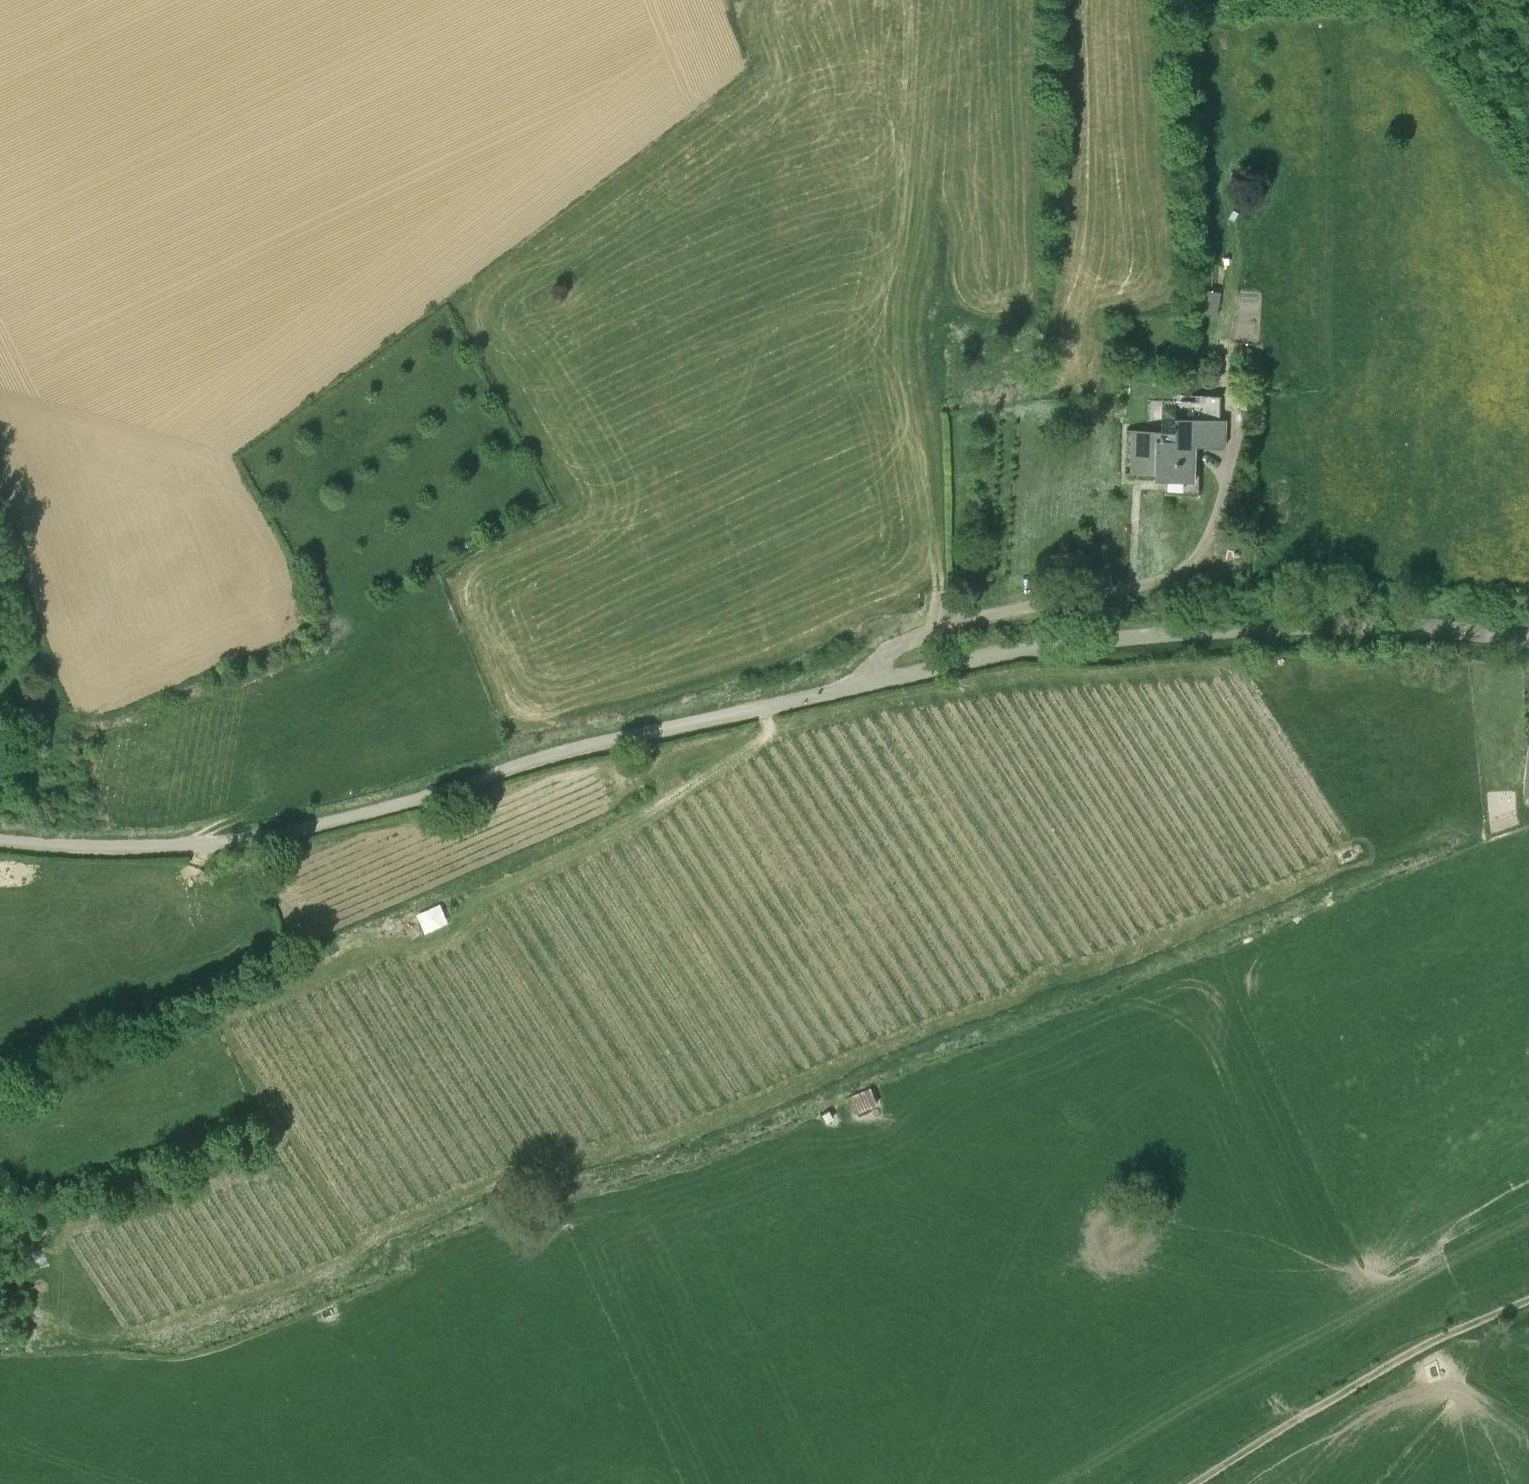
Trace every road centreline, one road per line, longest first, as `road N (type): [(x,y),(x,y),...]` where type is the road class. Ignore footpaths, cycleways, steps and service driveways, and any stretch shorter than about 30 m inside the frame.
road 1 (unclassified): [(0,840),(153,846),(252,839),(398,805),(564,751),(1025,648),(1292,625),(1528,638)]
road 2 (track): [(1195,1483),(1426,1345),(1528,1299)]

